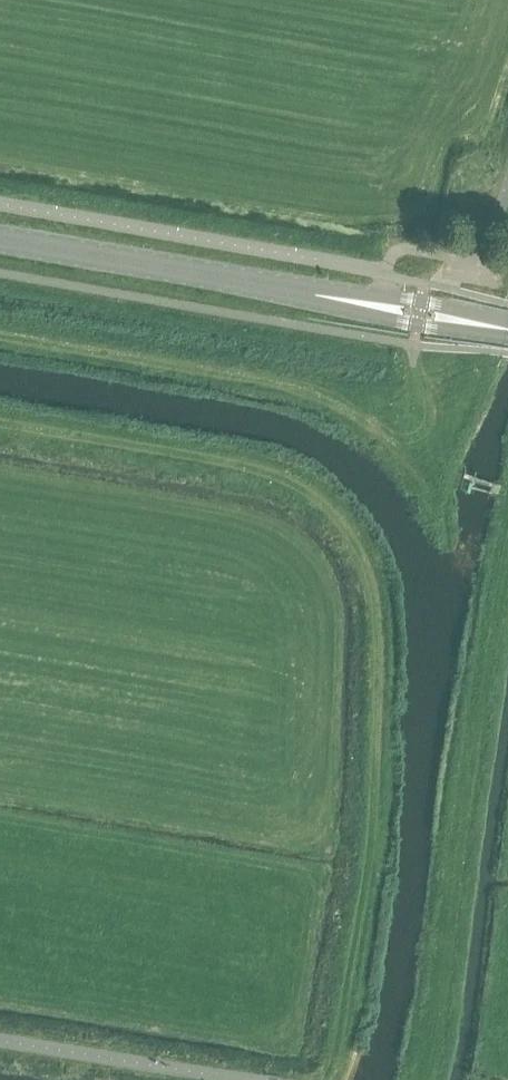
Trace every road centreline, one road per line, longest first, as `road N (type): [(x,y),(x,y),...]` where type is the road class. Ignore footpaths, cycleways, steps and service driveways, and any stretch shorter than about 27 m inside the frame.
road 1 (track): [(326,1079),(338,1055),(375,825),(372,579),(326,509),(259,471),(0,429)]
road 2 (secondary): [(507,329),(0,241)]

